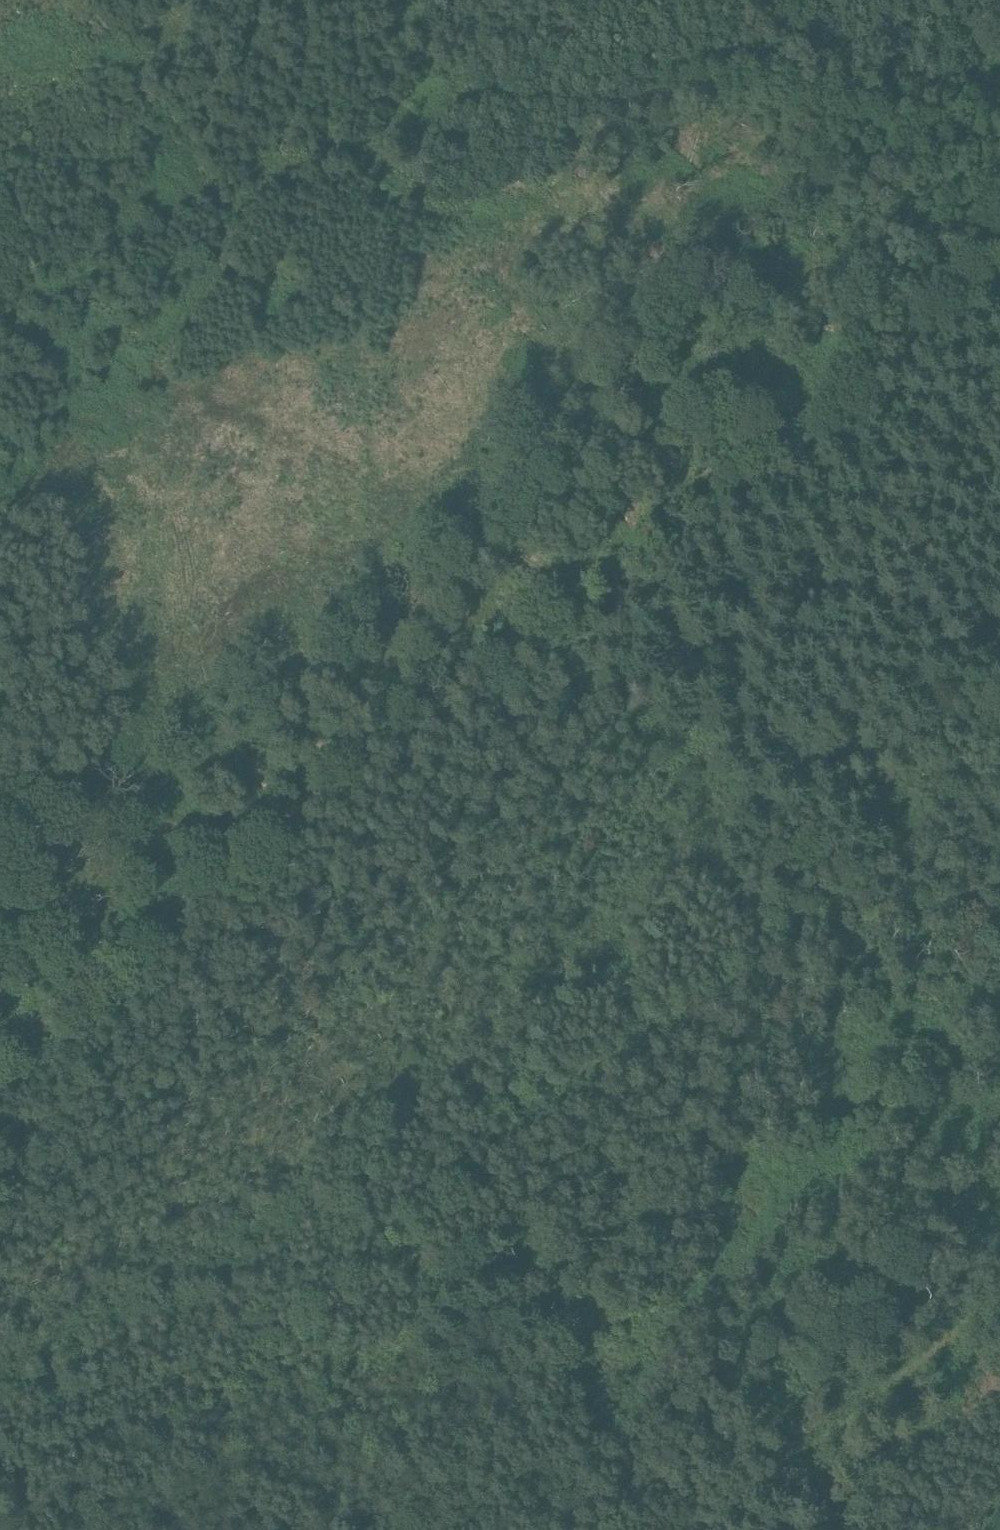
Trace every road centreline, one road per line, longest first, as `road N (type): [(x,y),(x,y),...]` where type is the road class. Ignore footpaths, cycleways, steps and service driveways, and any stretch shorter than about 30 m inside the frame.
road 1 (track): [(0,1490),(474,1162),(999,750)]
road 2 (track): [(712,1529),(999,1288)]

